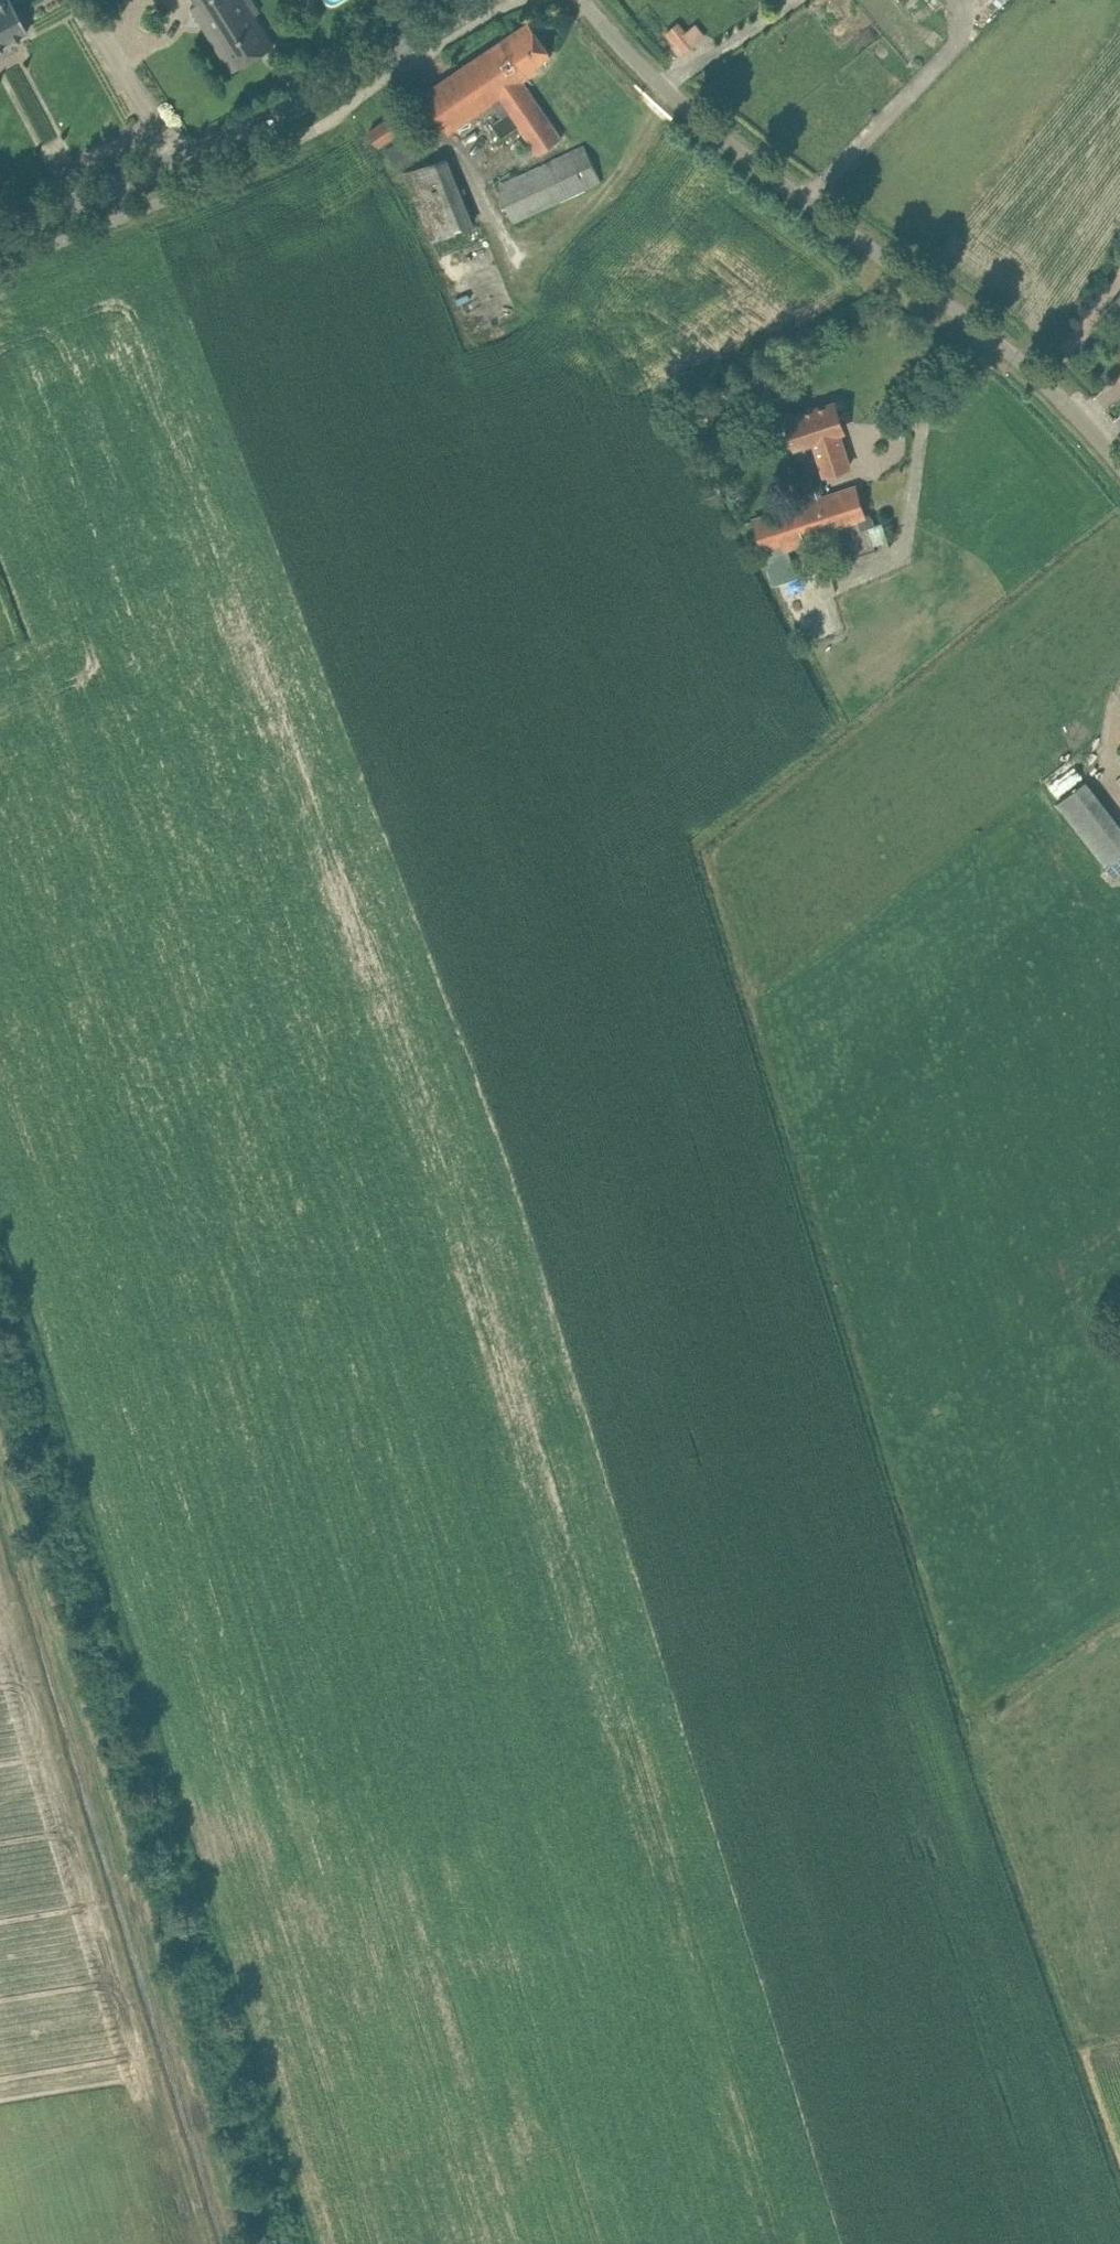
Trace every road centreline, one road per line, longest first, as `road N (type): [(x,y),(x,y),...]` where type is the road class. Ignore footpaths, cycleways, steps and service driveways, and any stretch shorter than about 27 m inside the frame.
road 1 (unclassified): [(1119,463),(1012,353),(731,142),(630,55),(583,0)]
road 2 (tertiary): [(0,231),(289,109),(475,0)]

